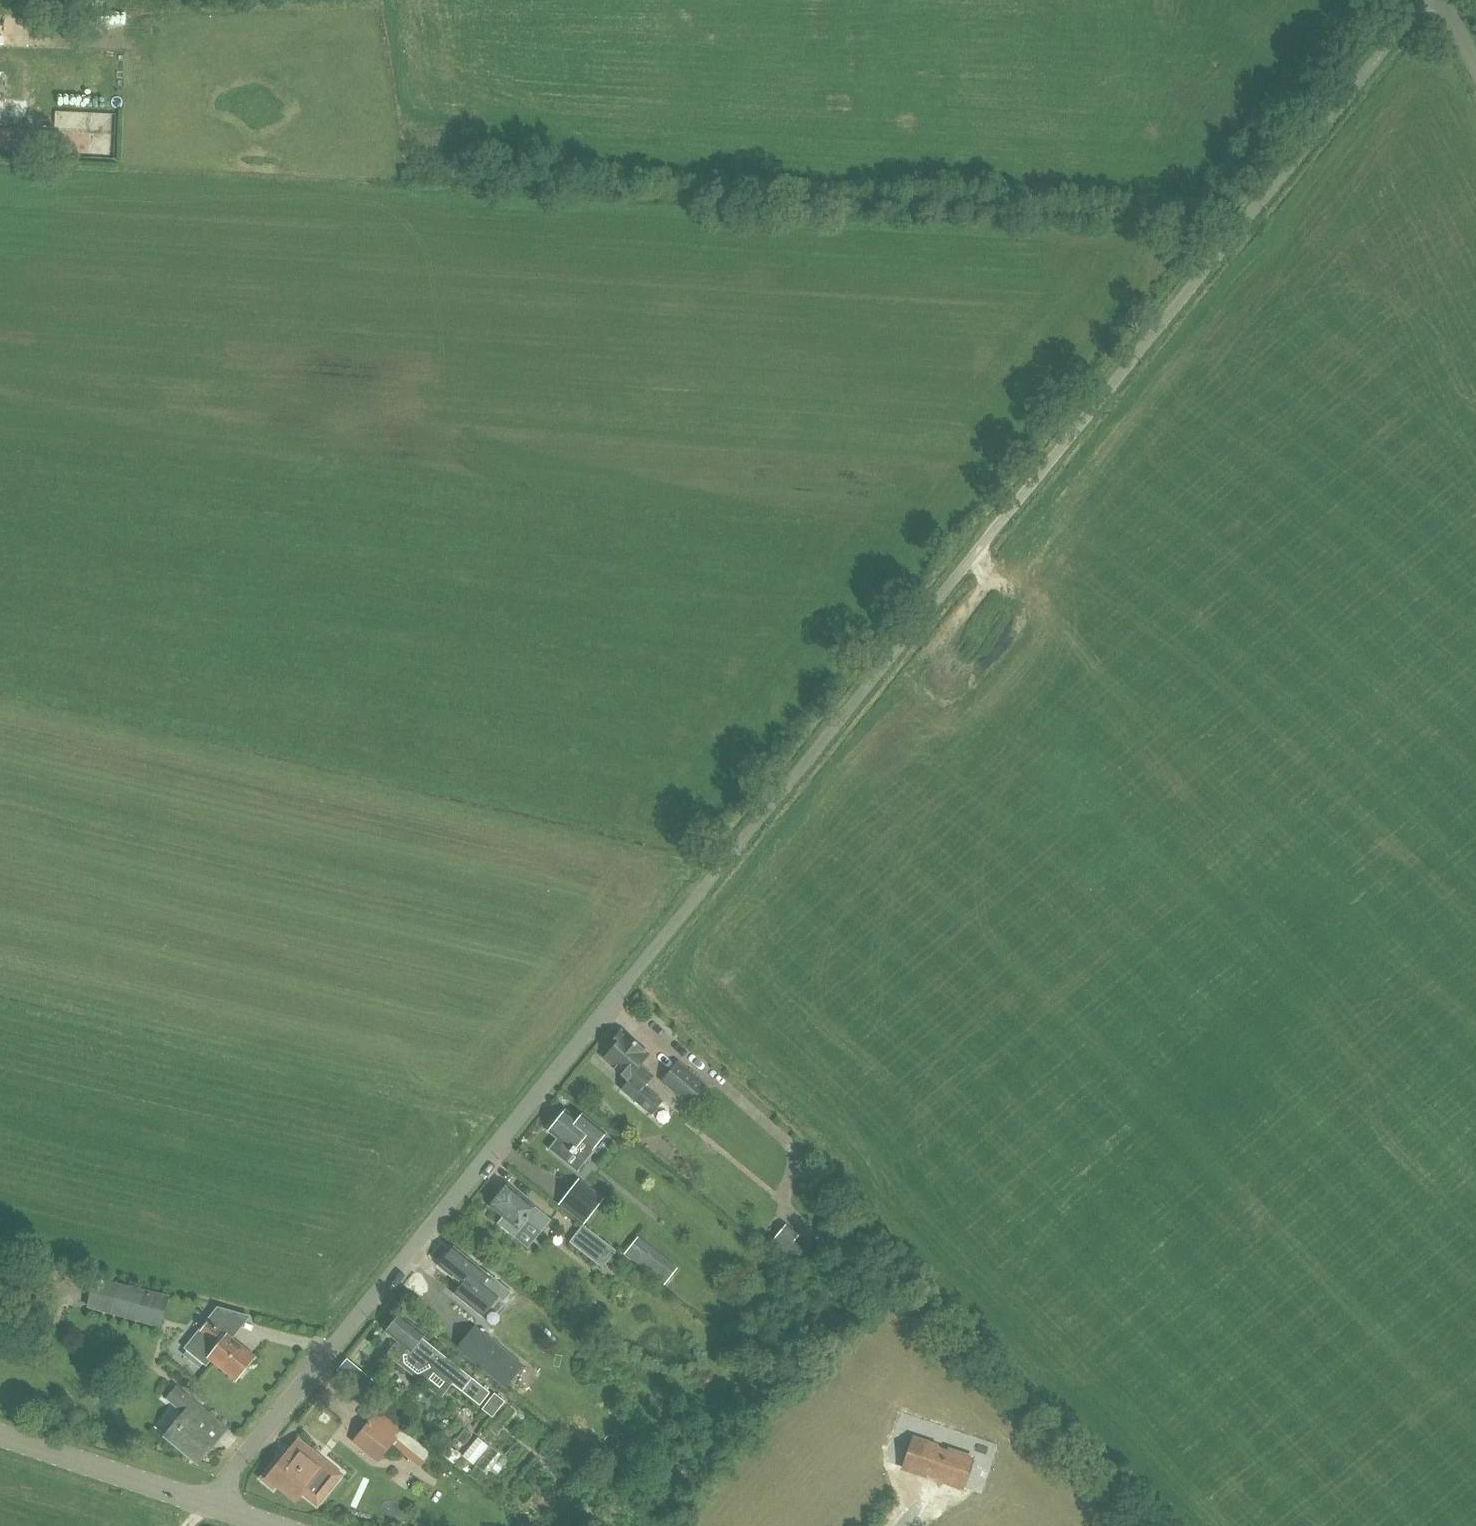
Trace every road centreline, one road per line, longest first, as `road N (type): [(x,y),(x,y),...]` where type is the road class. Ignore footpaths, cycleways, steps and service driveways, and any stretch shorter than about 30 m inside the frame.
road 1 (unclassified): [(205,1503),(1423,0)]
road 2 (tertiary): [(205,1503),(0,1435)]

